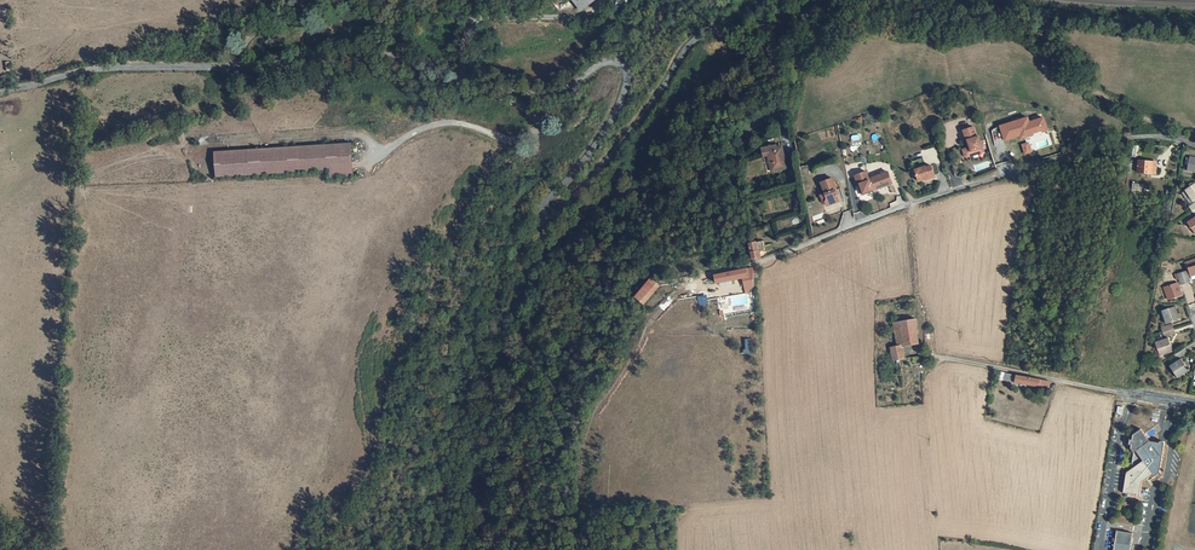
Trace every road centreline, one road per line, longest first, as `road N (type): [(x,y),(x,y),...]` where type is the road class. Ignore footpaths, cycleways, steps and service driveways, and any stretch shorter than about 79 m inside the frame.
road 1 (unclassified): [(828,0),(773,25),(701,34),(586,188),(548,222),(546,207),(620,98),(625,76),(616,65),(538,94),(416,59),(232,68)]
road 2 (residential): [(1194,146),(1145,138),(1110,146),(755,264)]
road 3 (track): [(479,79),(532,112),(535,138),(505,142),(462,124),(428,126),(368,158)]
road 4 (unclassified): [(232,68),(117,66),(0,92)]
road 5 (track): [(318,4),(418,2),(468,11),(521,0)]
road 6 (track): [(1124,393),(940,358)]
road 7 (unclassified): [(1143,531),(1166,477),(1172,401)]
road 8 (unclassified): [(1131,394),(1105,523)]

